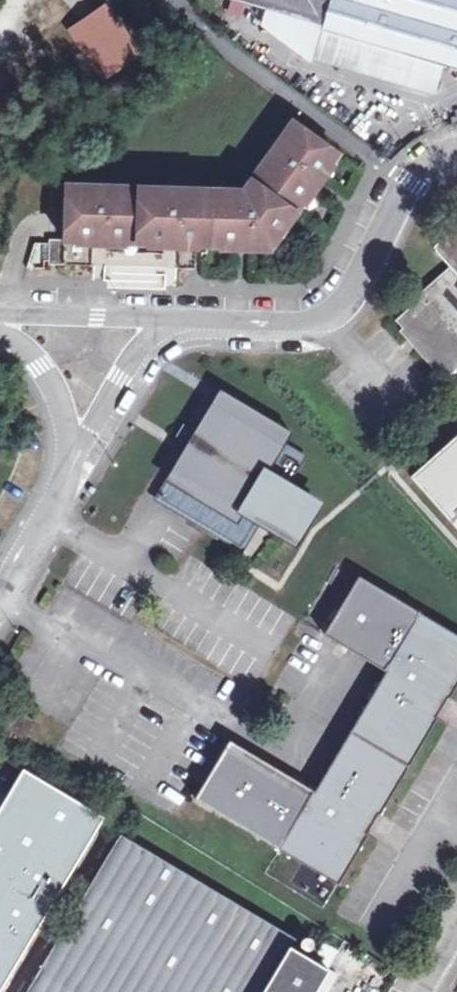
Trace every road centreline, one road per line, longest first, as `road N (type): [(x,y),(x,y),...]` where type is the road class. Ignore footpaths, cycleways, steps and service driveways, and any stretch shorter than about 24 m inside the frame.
road 1 (residential): [(456,140),(416,152),(336,301),(298,318),(169,317)]
road 2 (residential): [(169,317),(66,469)]
road 3 (residential): [(169,317),(0,311)]
road 4 (residential): [(0,327),(38,363),(57,397),(66,469)]
road 5 (residential): [(66,469),(0,586)]

